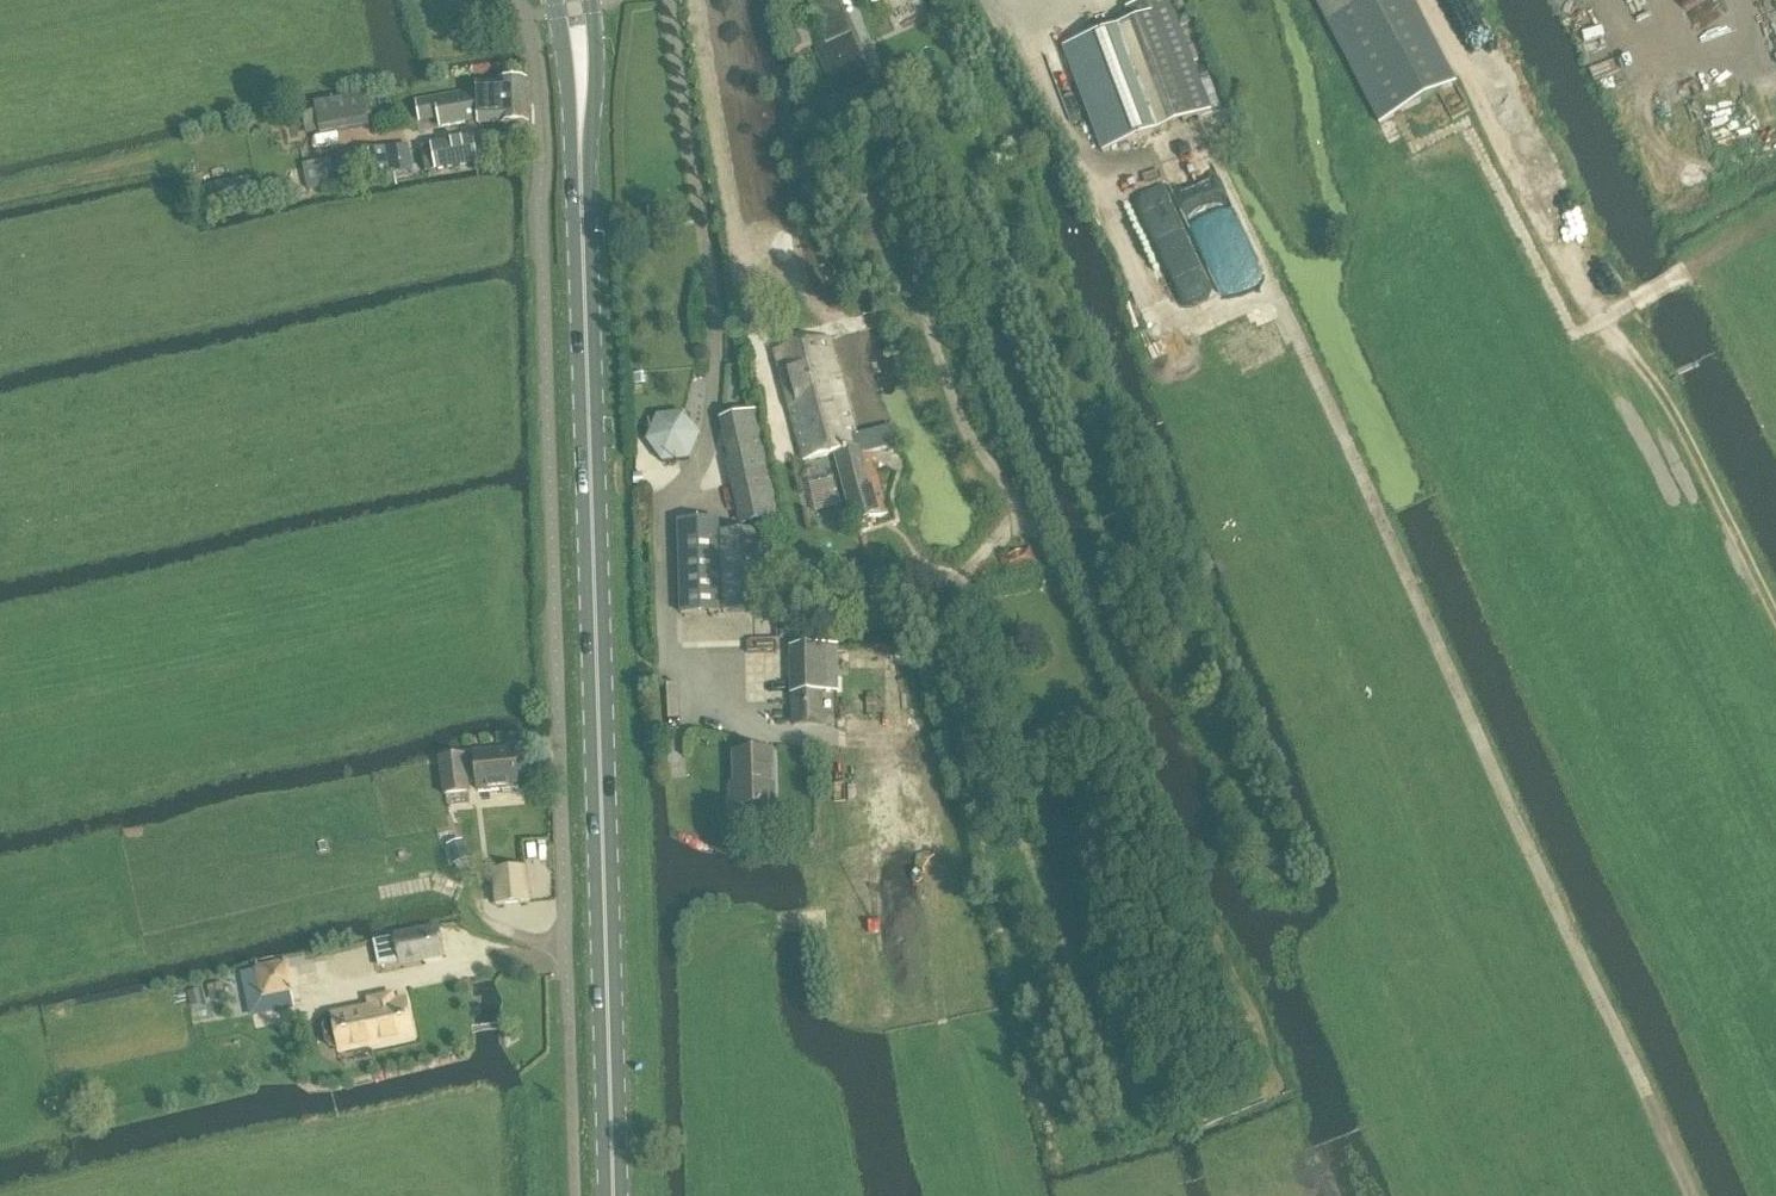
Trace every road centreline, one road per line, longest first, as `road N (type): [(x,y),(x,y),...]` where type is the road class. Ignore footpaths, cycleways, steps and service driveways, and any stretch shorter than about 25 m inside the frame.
road 1 (primary): [(613,1195),(580,63)]
road 2 (unclassified): [(510,0),(534,47),(546,166),(540,209),(568,1027)]
road 3 (track): [(1427,0),(1577,289),(1624,329),(1775,620)]
road 4 (track): [(891,318),(916,316),(931,338),(962,424),(1016,505),(971,572)]

